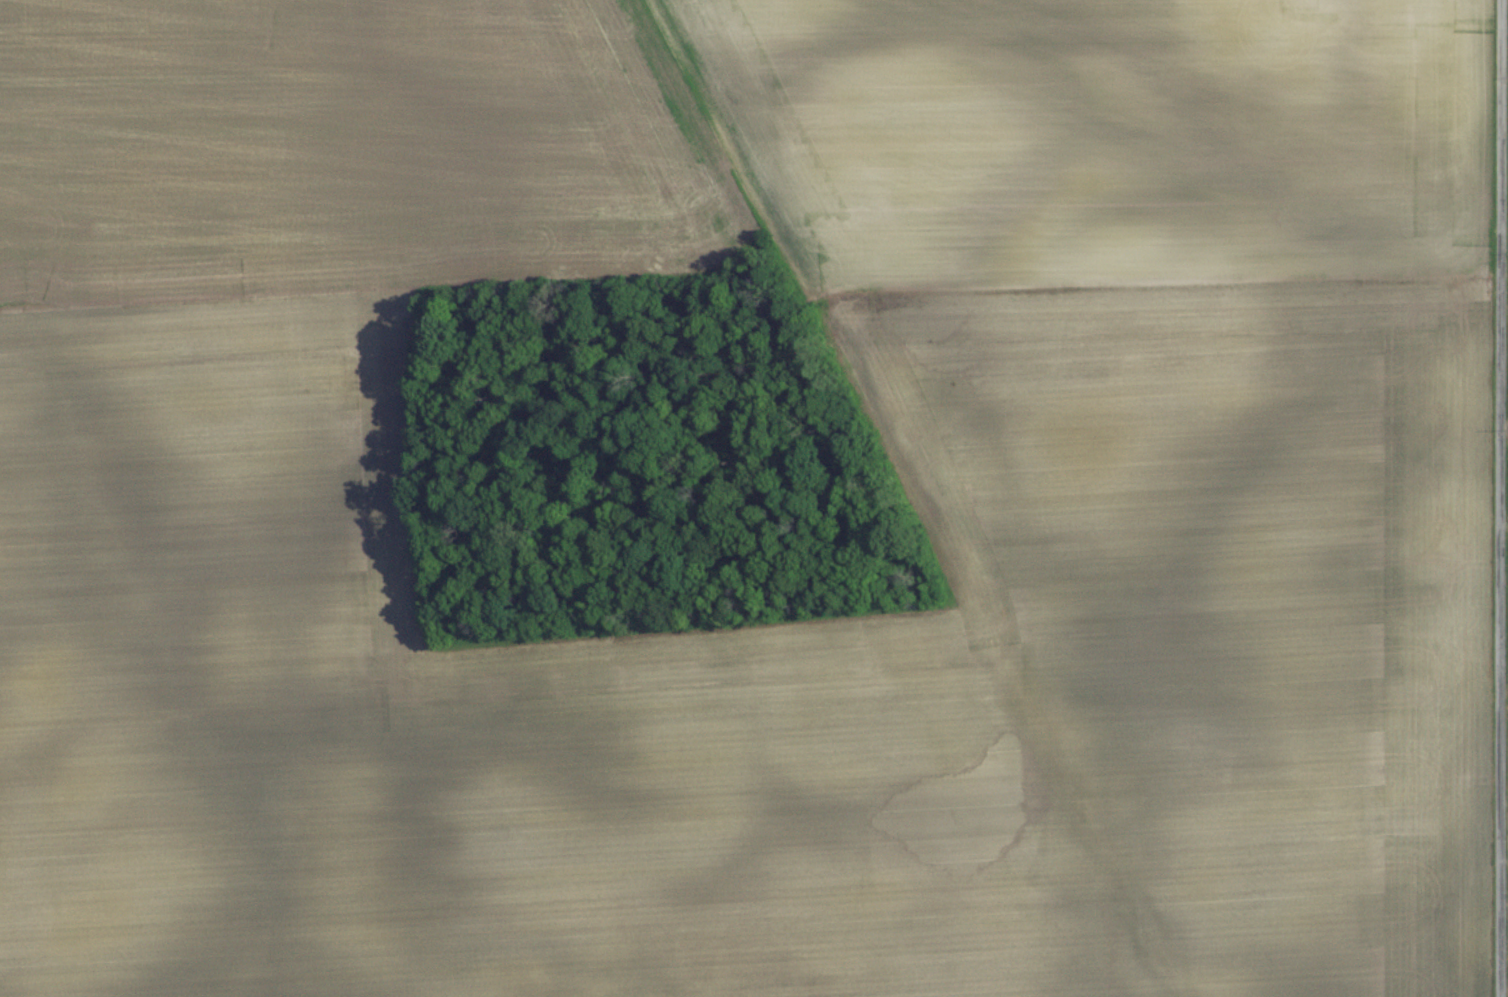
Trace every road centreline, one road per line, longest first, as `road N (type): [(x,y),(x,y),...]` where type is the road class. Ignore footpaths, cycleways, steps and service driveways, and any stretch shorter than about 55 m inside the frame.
road 1 (residential): [(1497,996),(1498,0)]

